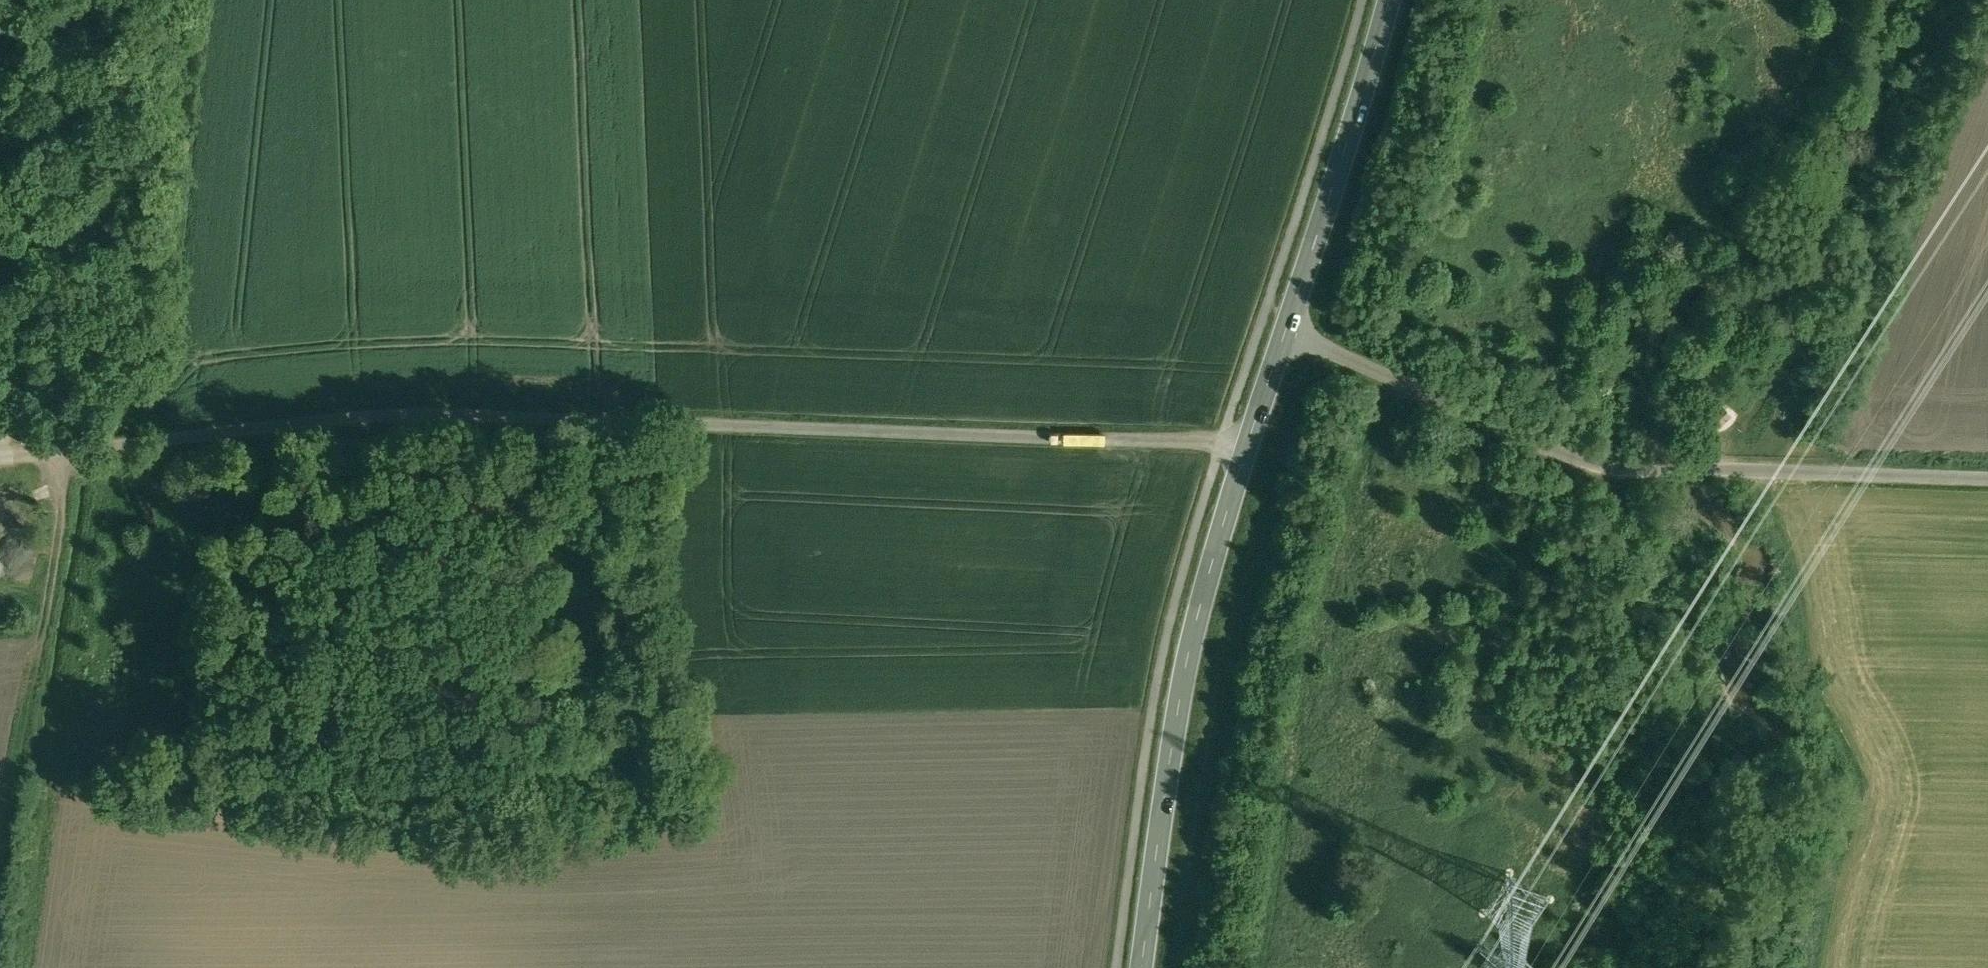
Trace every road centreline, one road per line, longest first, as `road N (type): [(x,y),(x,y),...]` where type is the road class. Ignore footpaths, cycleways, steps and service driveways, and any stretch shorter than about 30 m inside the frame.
road 1 (unclassified): [(1987,480),(1618,476),(1286,330)]
road 2 (secondary): [(1141,967),(1197,618),(1286,330)]
road 3 (secondary): [(1286,330),(1389,0)]

